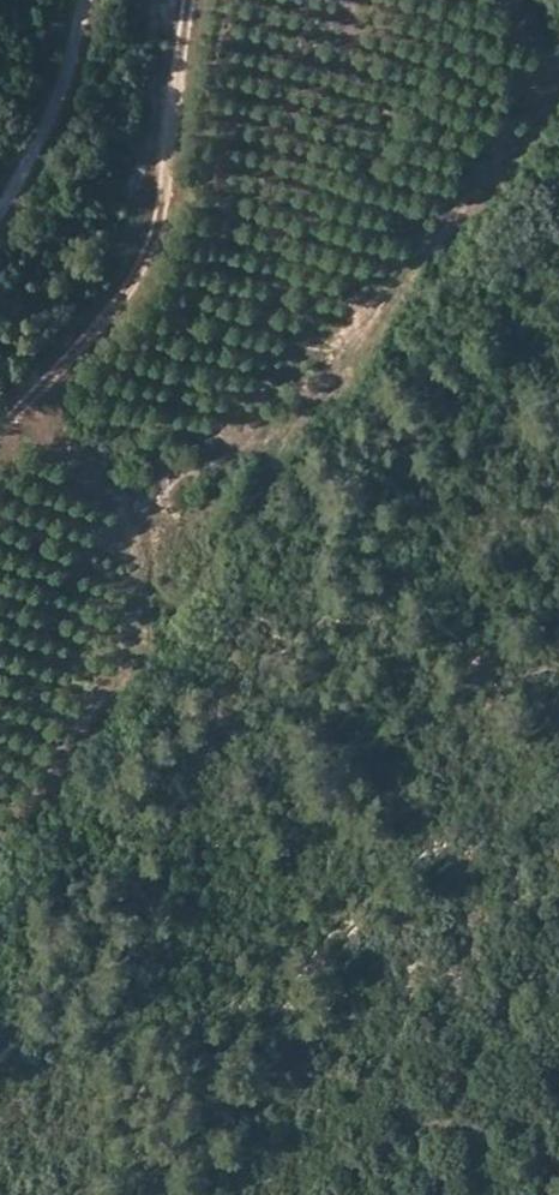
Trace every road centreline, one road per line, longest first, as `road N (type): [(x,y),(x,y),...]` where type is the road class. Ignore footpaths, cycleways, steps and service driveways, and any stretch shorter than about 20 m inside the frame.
road 1 (track): [(0,430),(69,361),(140,267),(162,198),(189,0)]
road 2 (track): [(85,0),(64,79),(0,203)]

